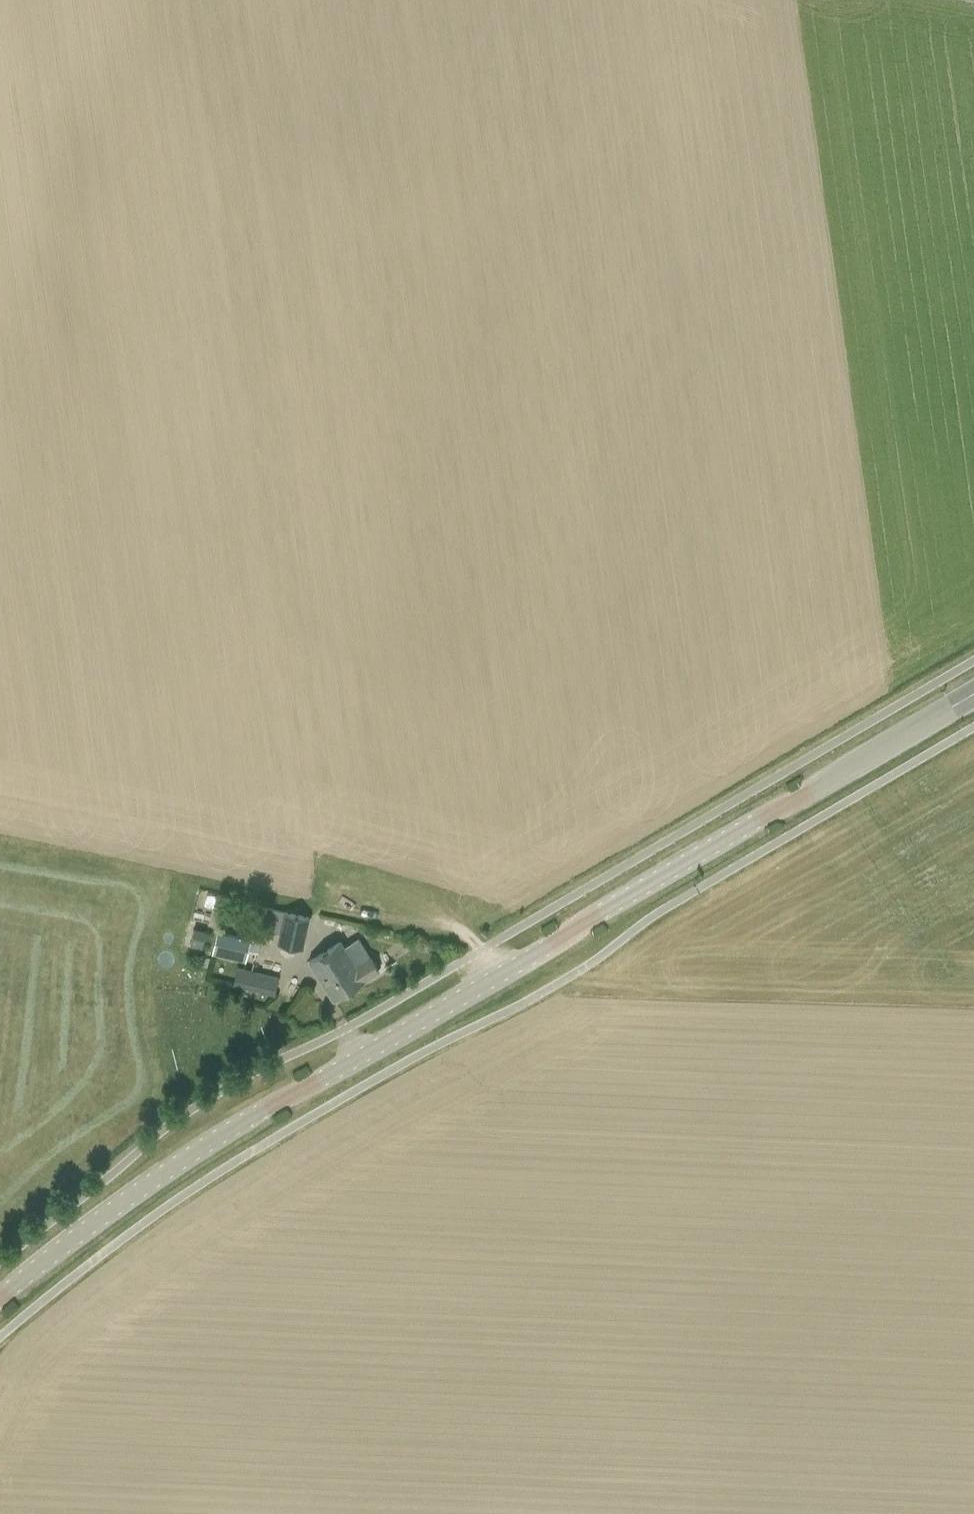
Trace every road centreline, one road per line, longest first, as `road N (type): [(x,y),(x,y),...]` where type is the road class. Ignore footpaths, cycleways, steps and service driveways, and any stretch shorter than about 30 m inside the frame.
road 1 (secondary): [(0,1299),(229,1129),(973,696)]

